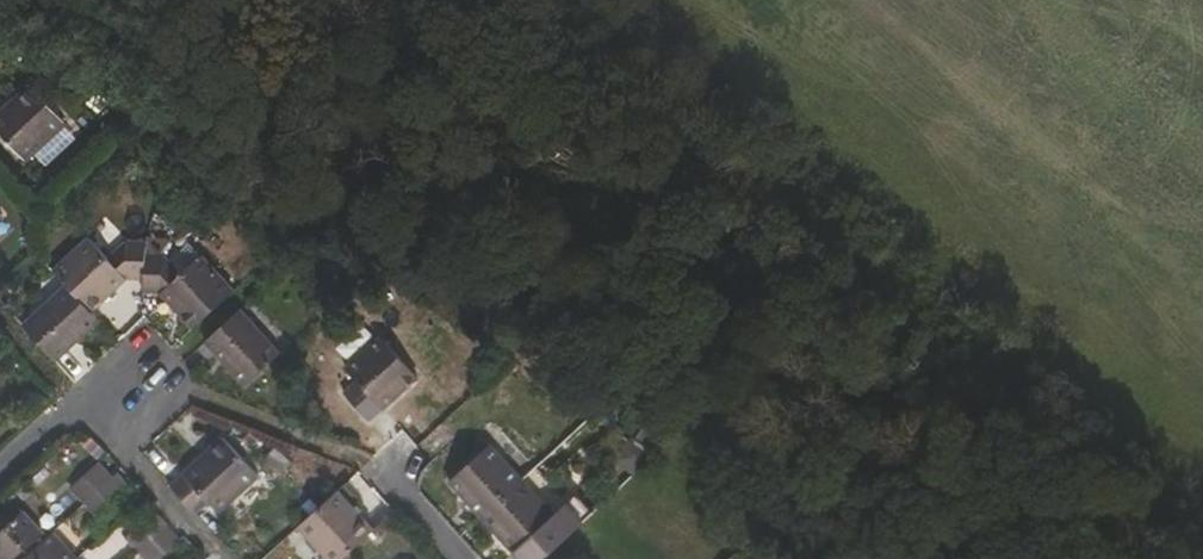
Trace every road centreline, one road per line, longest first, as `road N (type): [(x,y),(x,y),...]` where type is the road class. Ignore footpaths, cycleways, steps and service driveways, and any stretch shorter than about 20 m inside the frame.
road 1 (residential): [(0,478),(102,377)]

